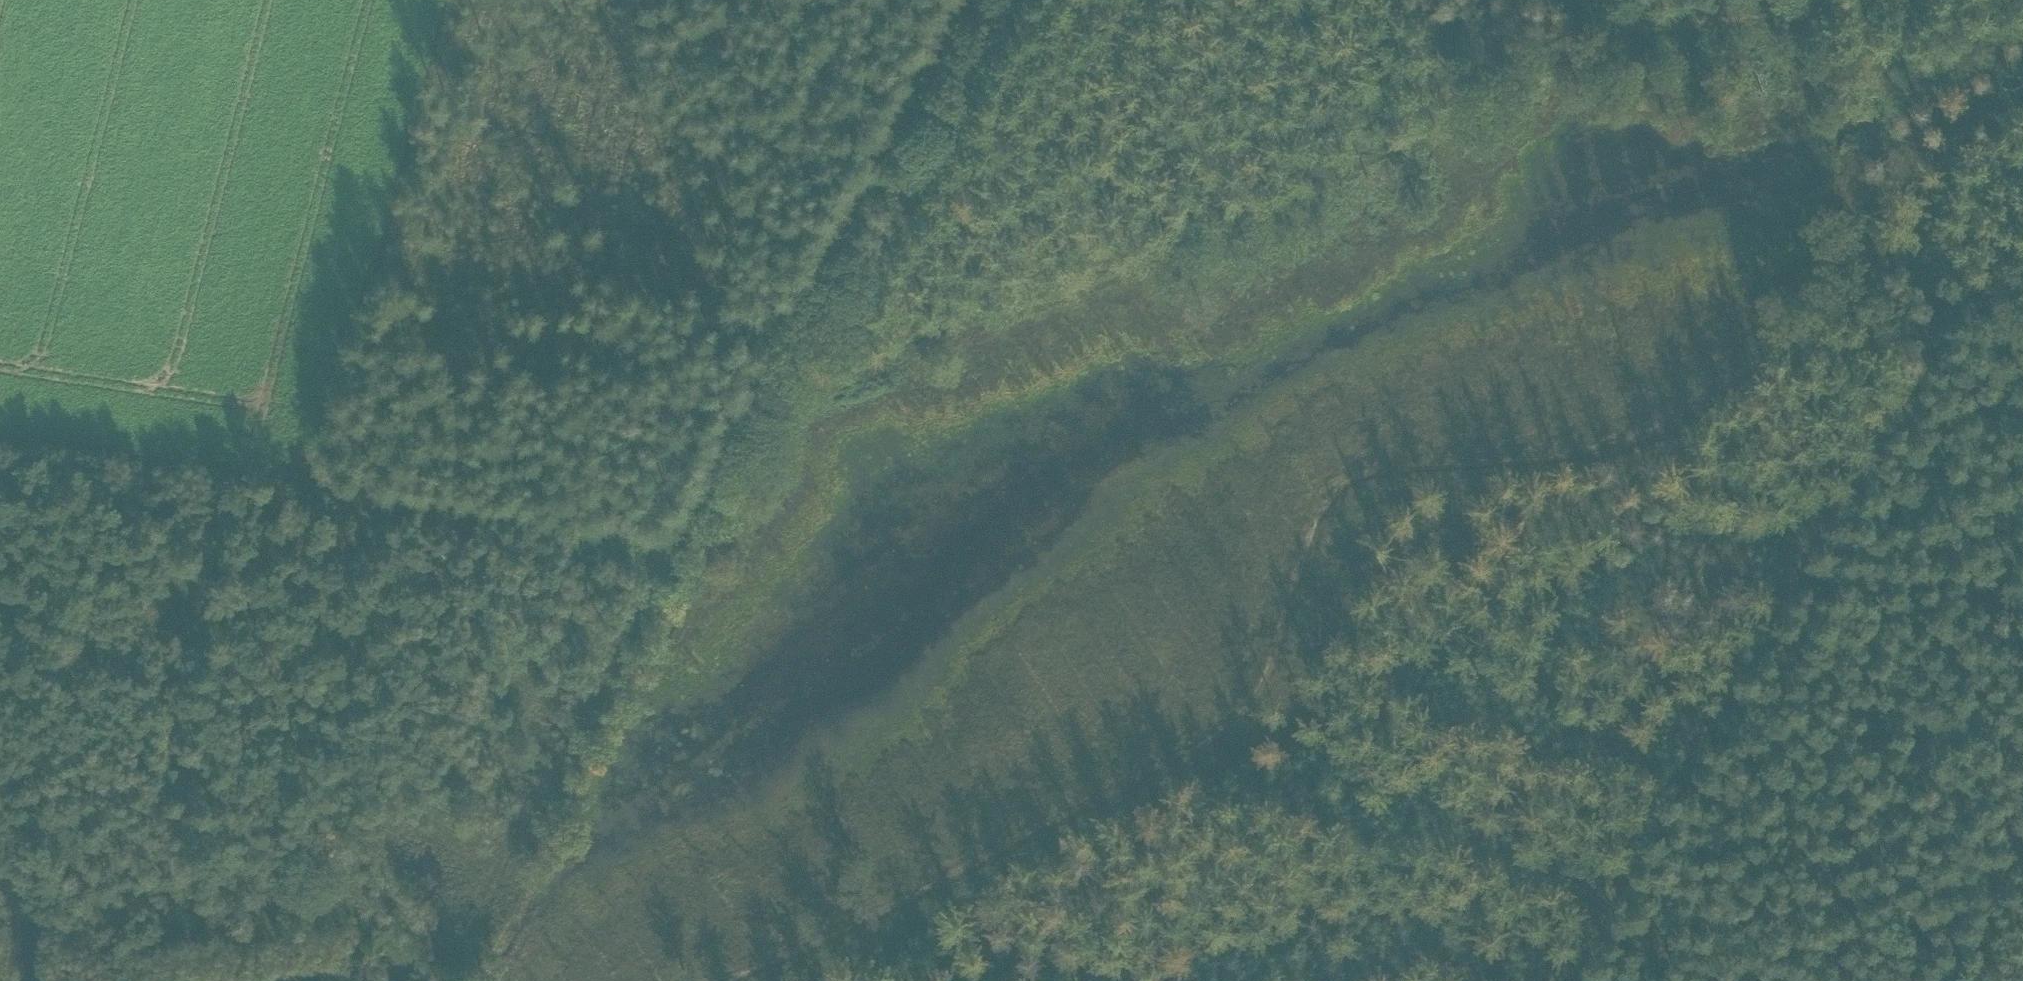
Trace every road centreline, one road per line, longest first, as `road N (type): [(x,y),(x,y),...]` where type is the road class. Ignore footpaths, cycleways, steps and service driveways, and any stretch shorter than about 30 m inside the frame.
road 1 (track): [(712,980),(1242,728),(1310,507),(1380,456),(1512,461),(1646,446),(1781,335),(1931,244)]
road 2 (track): [(1027,0),(819,374),(1508,88),(1609,0)]
road 3 (track): [(1547,980),(1911,354),(1932,222),(2022,355)]
road 4 (track): [(1865,0),(1854,15),(1932,222)]
road 5 (track): [(1683,0),(1722,10),(1836,16),(1860,7)]

